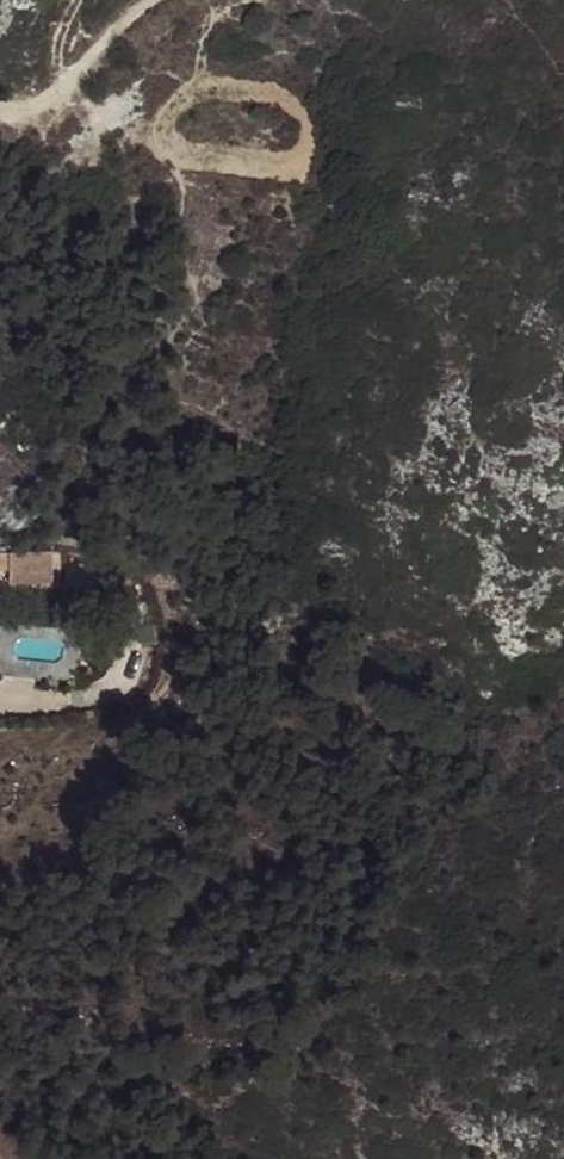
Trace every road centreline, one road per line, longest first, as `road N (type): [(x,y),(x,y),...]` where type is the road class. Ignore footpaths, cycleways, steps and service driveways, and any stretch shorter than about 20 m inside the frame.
road 1 (track): [(159,0),(55,76),(0,96)]

